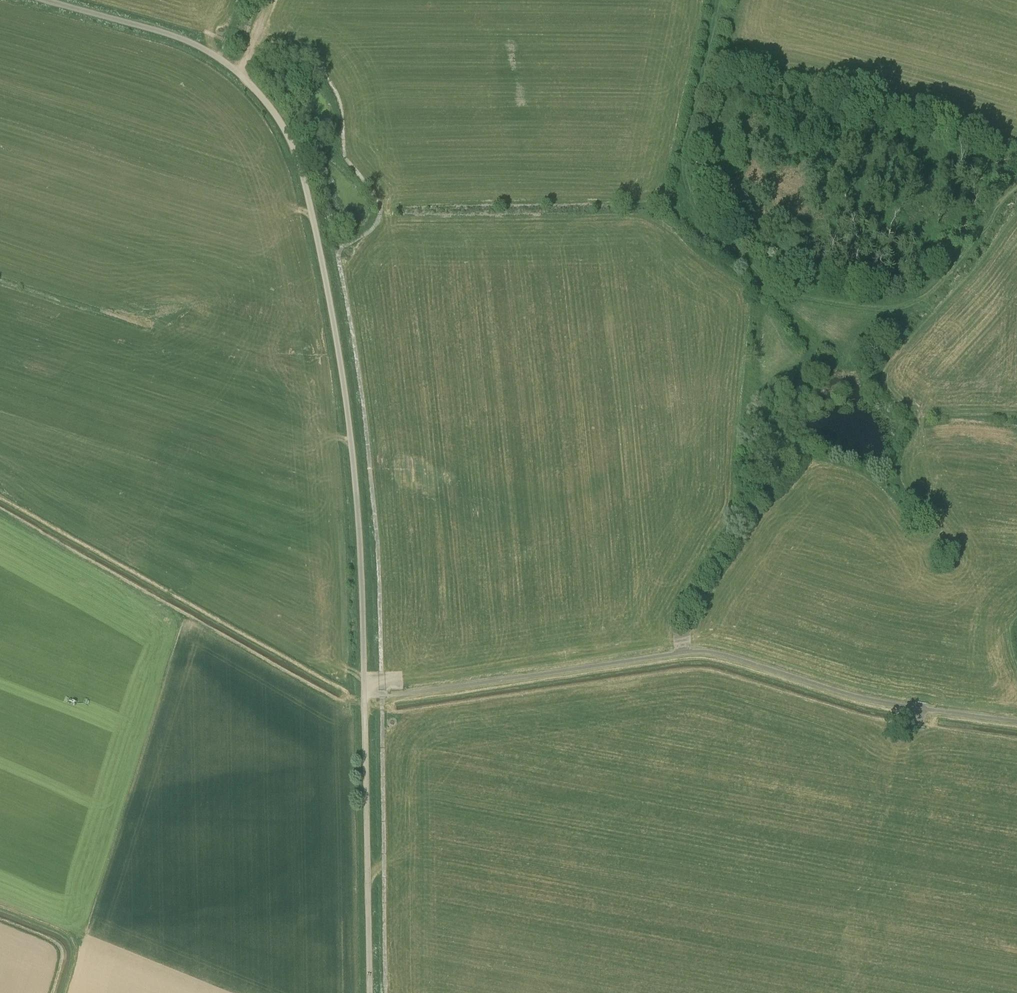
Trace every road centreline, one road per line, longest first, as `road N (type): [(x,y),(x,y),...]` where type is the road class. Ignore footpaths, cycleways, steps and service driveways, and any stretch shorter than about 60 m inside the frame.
road 1 (unclassified): [(370,992),(352,454),(297,158),(265,101),(218,58),(182,39),(45,0)]

